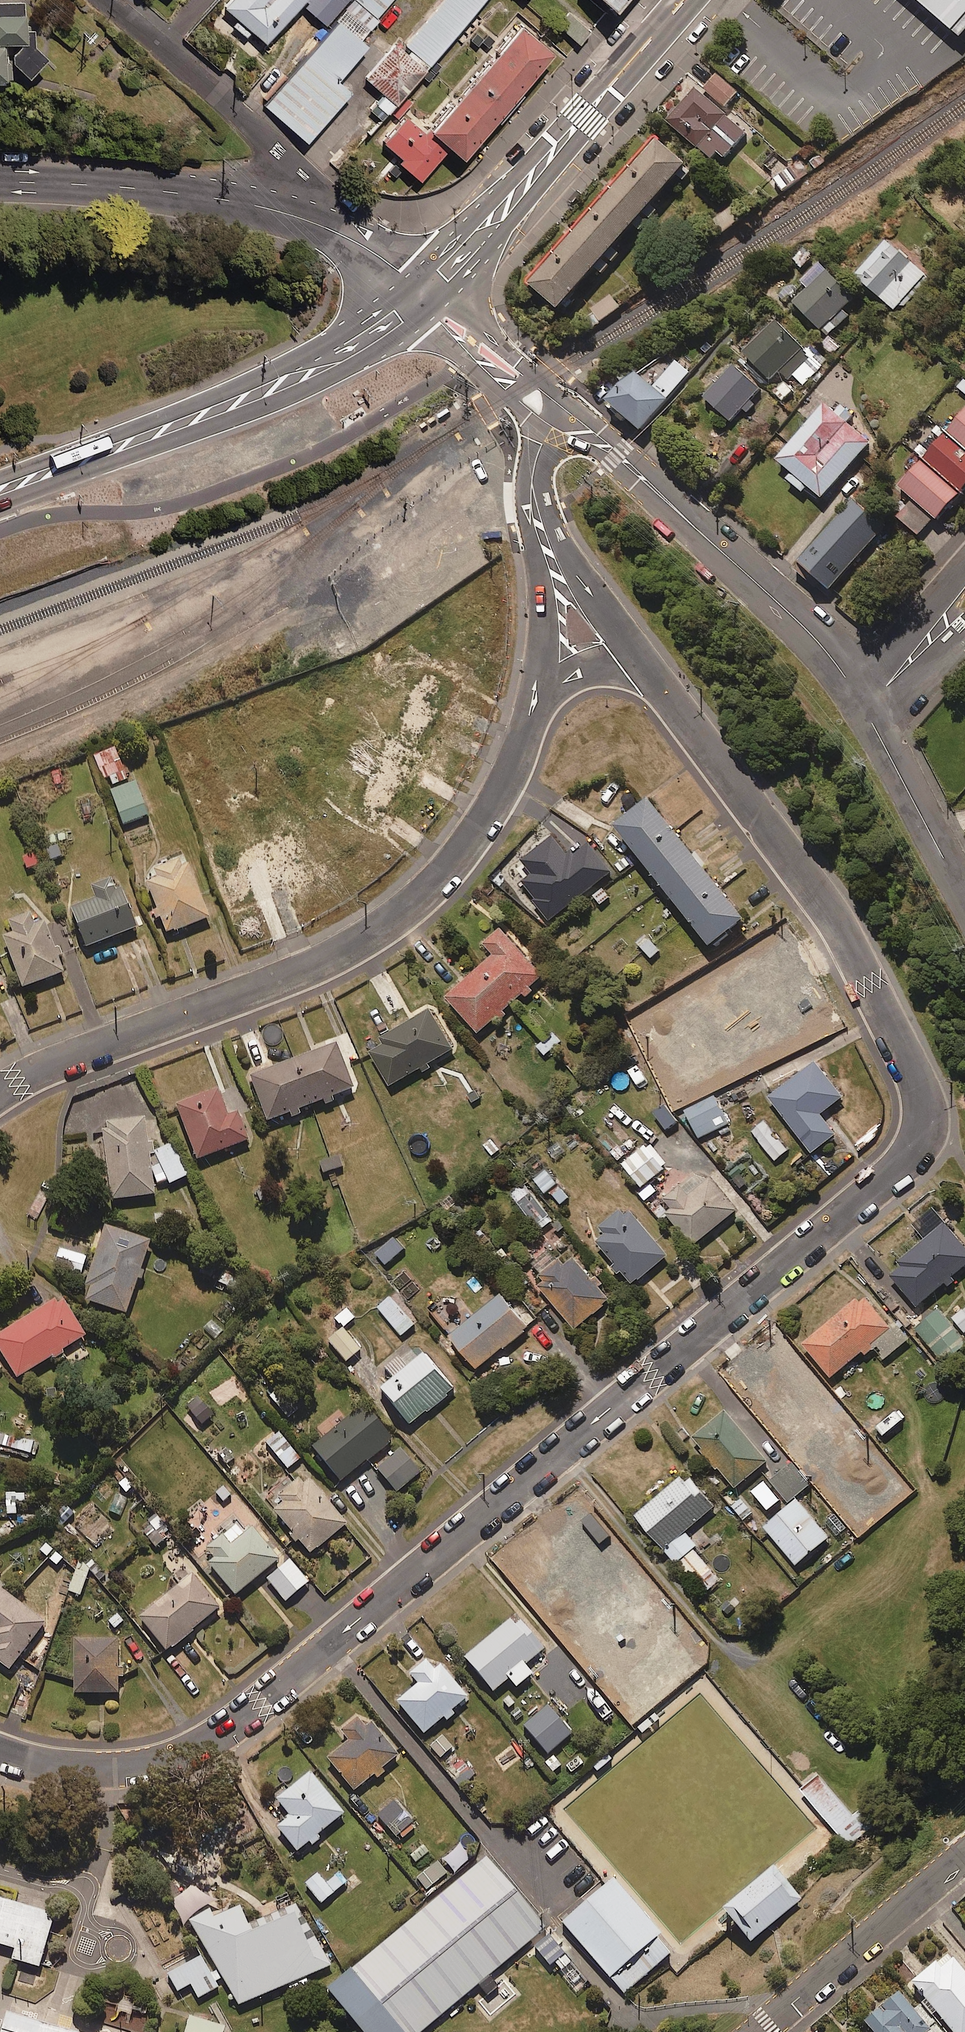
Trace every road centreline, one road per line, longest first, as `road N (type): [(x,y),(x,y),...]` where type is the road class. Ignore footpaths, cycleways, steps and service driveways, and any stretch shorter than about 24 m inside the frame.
road 1 (residential): [(653,679),(838,923),(913,1067),(925,1113),(917,1147),(651,1381),(208,1741),(145,1766),(109,1770),(0,1752)]
road 2 (residential): [(0,1091),(84,1051),(320,963),(374,933),(427,891),(503,795),(537,695)]
road 3 (trunk): [(425,297),(312,369),(0,491)]
road 4 (residential): [(558,415),(618,454),(786,610),(867,707)]
road 5 (trunk): [(425,297),(686,0)]
road 6 (secondary): [(0,182),(220,198),(316,223)]
road 7 (residential): [(107,0),(275,149),(316,223)]
road 8 (residential): [(964,1855),(759,2031)]
road 9 (residential): [(867,707),(964,898)]
road 10 (residential): [(425,297),(558,415)]
road 11 (residential): [(549,551),(653,679)]
road 12 (residential): [(537,695),(549,551)]
road 13 (residential): [(558,415),(533,478),(549,551)]
road 14 (secondary): [(316,223),(370,249),(425,297)]
road 15 (residential): [(537,695),(585,672),(619,667),(653,679)]

